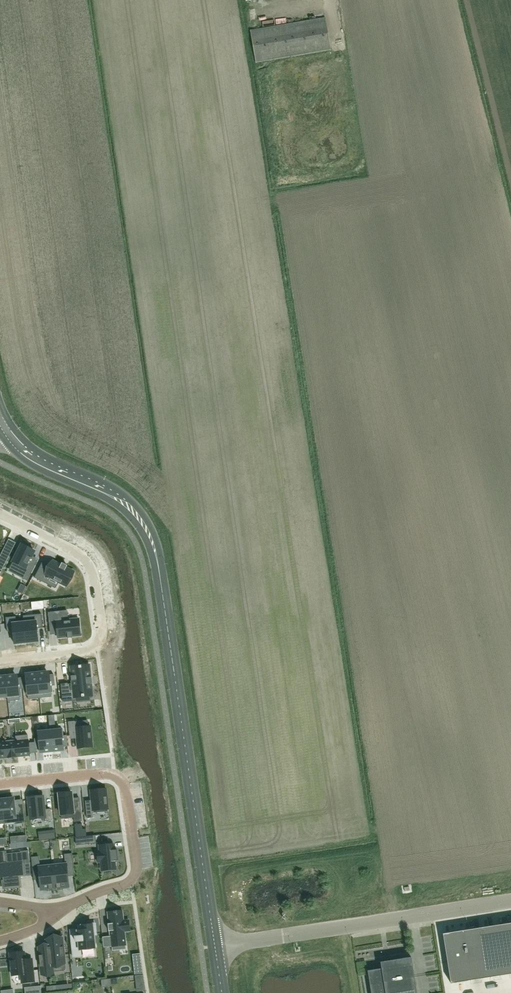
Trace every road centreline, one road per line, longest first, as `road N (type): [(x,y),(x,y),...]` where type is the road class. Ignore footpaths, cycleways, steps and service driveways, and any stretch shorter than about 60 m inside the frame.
road 1 (secondary): [(159,574),(215,947)]
road 2 (residential): [(0,784),(115,771),(121,784),(133,876),(57,914)]
road 3 (unclassified): [(215,947),(510,900)]
road 4 (residential): [(0,515),(84,560),(98,633),(94,647),(0,660)]
road 5 (secondary): [(159,574),(157,541),(139,509),(13,429)]
road 6 (secondary): [(1,437),(46,471),(119,506),(141,530),(159,574)]

